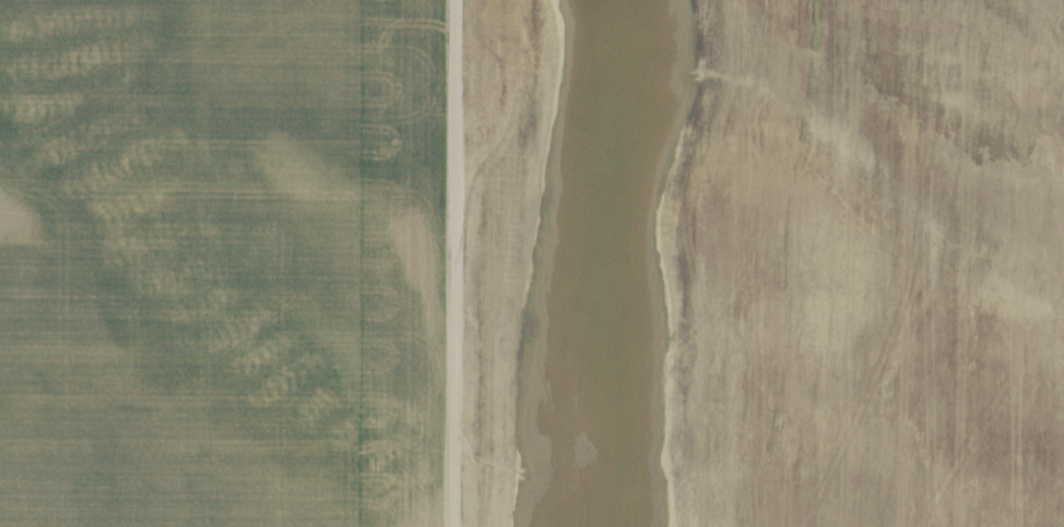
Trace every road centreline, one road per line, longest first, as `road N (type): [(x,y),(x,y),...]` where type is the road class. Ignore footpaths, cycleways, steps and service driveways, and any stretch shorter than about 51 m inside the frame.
road 1 (track): [(455,0),(452,526)]

